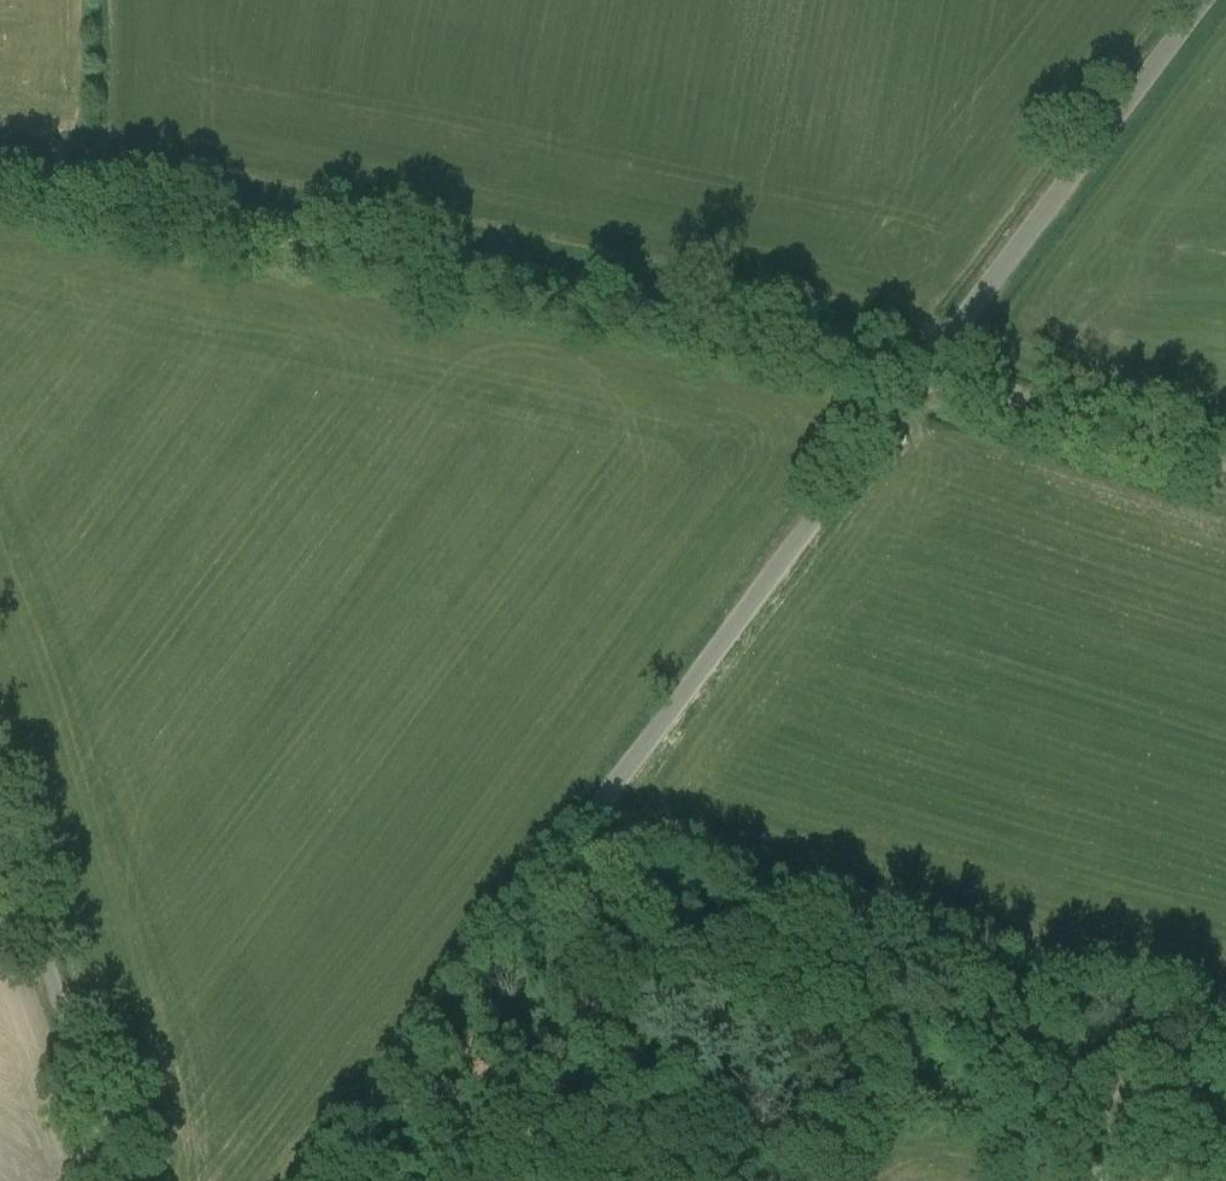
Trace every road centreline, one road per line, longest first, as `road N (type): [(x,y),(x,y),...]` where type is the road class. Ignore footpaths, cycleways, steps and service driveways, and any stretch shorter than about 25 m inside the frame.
road 1 (unclassified): [(320,1180),(925,371)]
road 2 (track): [(925,371),(0,181)]
road 3 (unclassified): [(925,371),(1203,0)]
road 4 (unclassified): [(128,1180),(0,818)]
road 5 (unclassified): [(1225,467),(925,371)]

